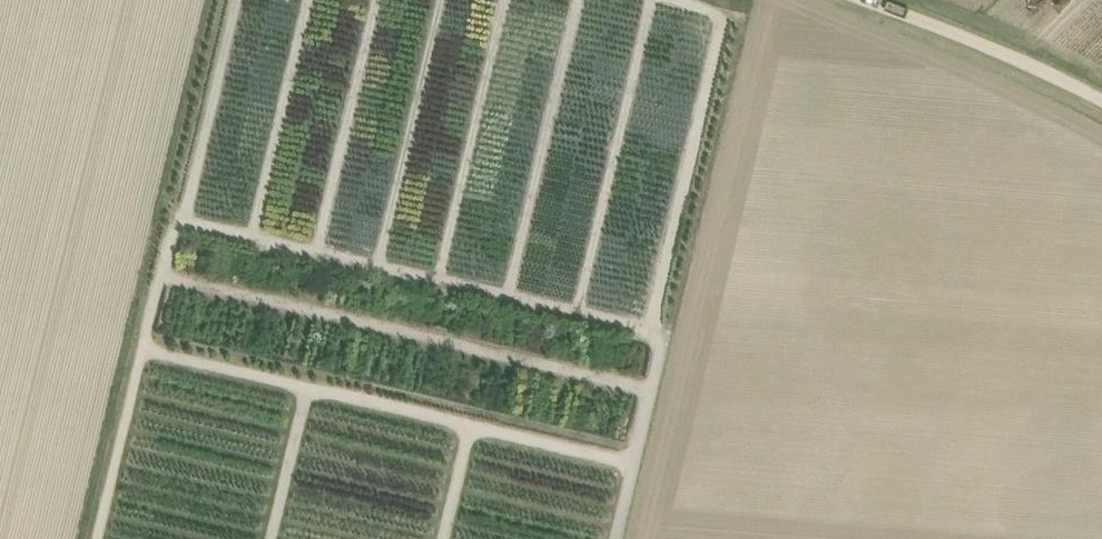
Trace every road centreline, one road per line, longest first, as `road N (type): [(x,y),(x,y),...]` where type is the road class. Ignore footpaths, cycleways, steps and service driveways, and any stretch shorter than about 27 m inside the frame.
road 1 (track): [(854,0),(1101,100)]

